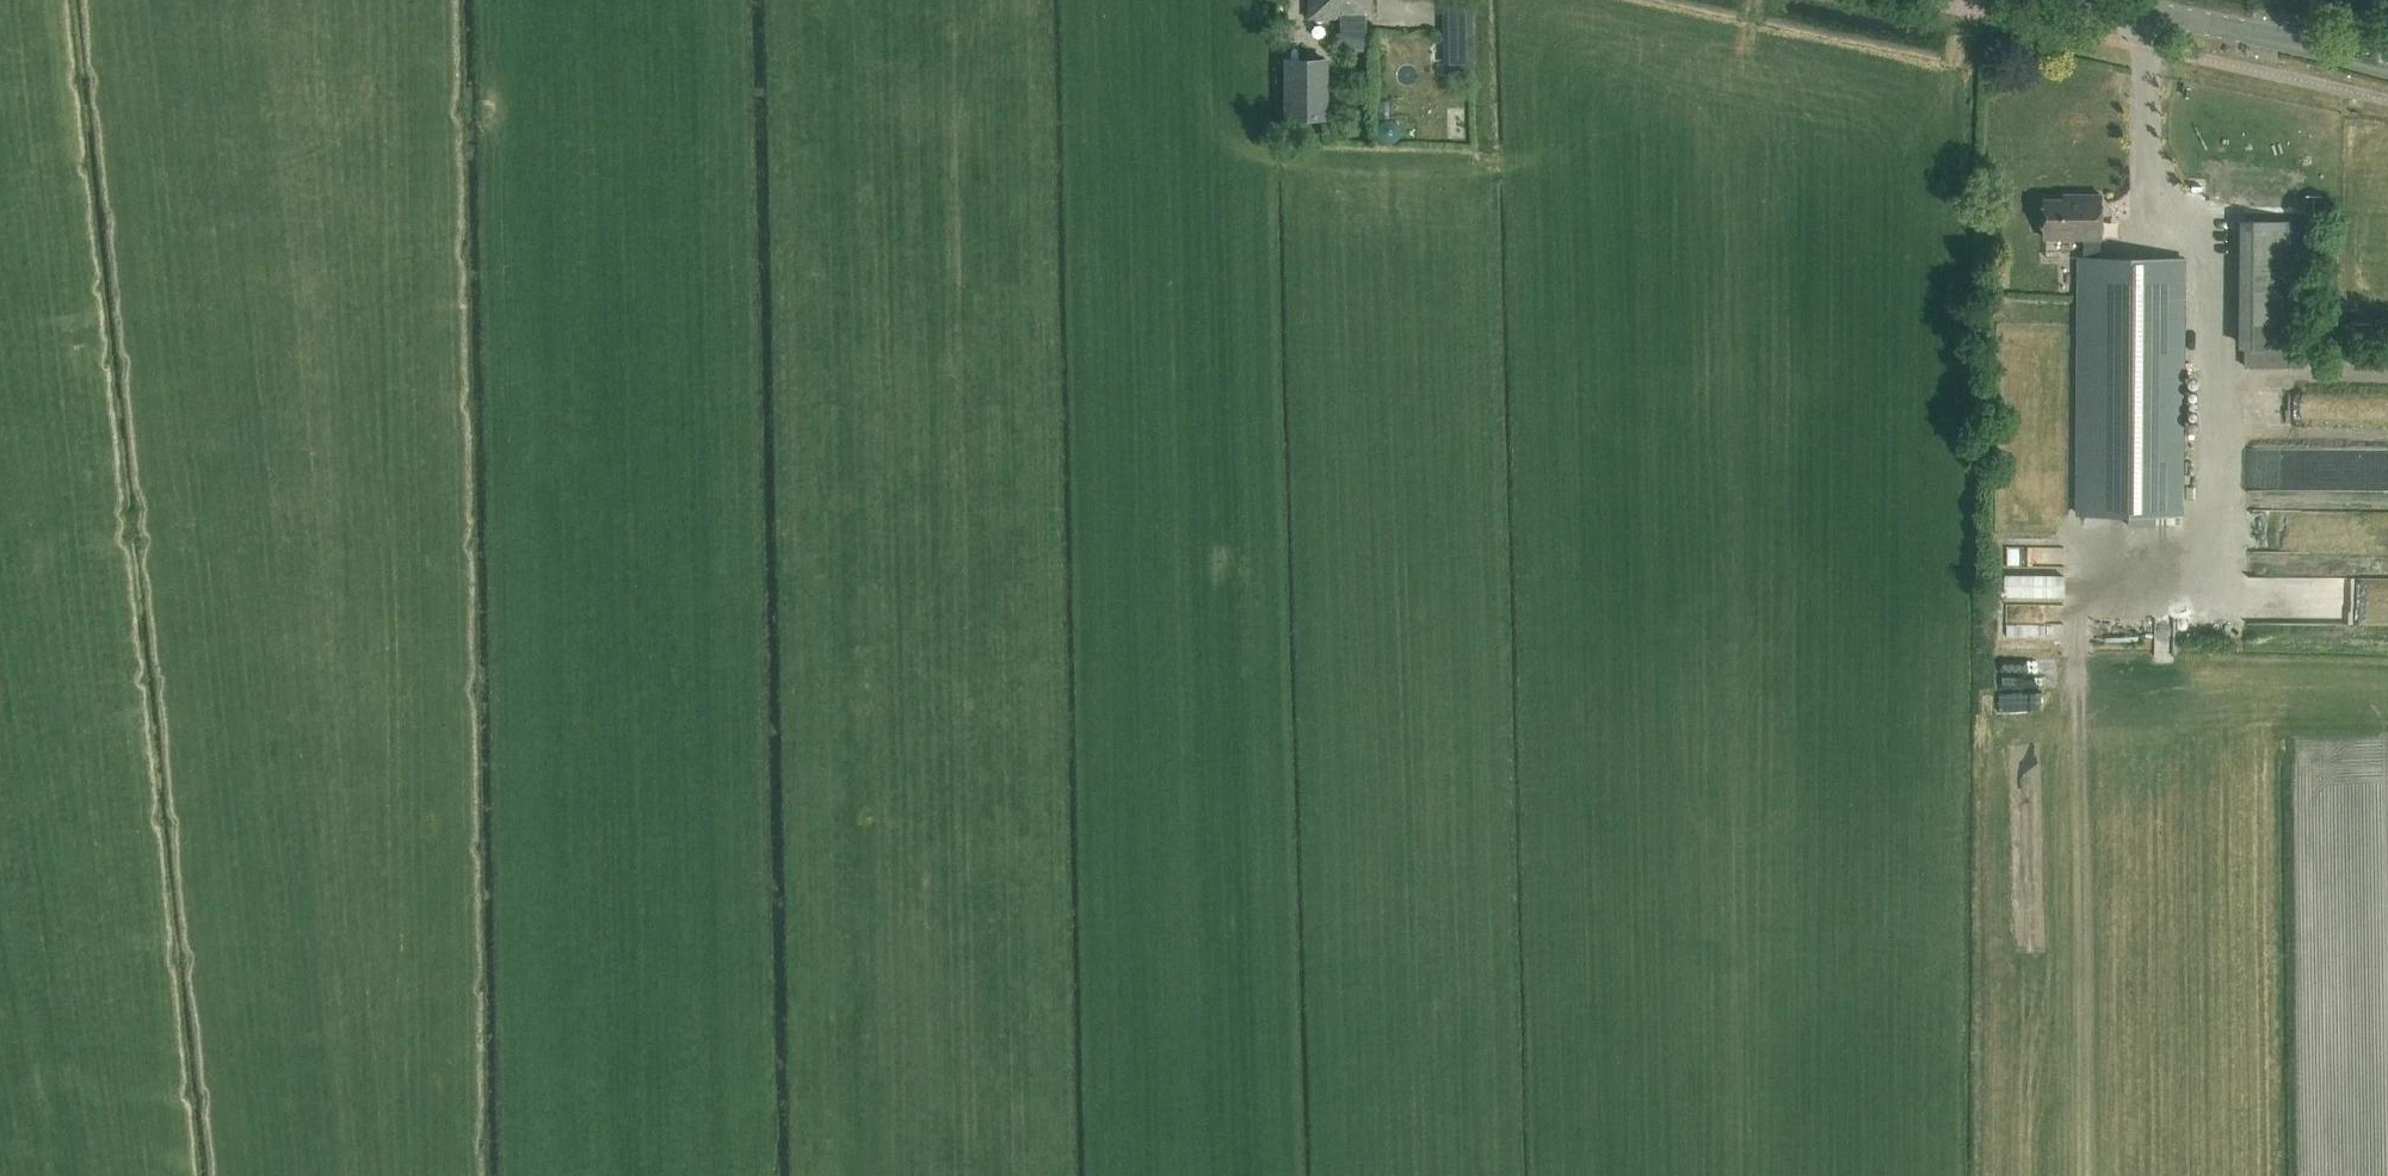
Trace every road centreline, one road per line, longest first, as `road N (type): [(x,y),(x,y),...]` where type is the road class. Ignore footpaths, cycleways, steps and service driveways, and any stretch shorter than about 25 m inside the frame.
road 1 (secondary): [(2271,36),(2094,0)]
road 2 (secondary): [(2271,36),(2387,72)]

